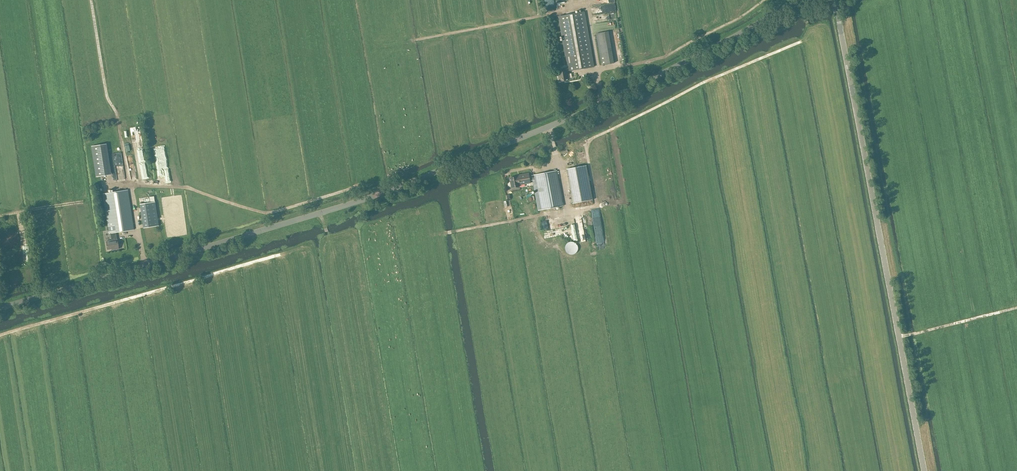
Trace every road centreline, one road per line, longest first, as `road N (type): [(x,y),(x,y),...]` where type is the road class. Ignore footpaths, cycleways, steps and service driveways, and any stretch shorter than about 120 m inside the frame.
road 1 (unclassified): [(0,307),(433,174),(616,97),(808,0)]
road 2 (tertiary): [(924,470),(835,0)]
road 3 (track): [(0,336),(280,255)]
road 4 (track): [(144,266),(132,130),(107,100),(92,0)]
road 5 (track): [(899,336),(1016,307)]

